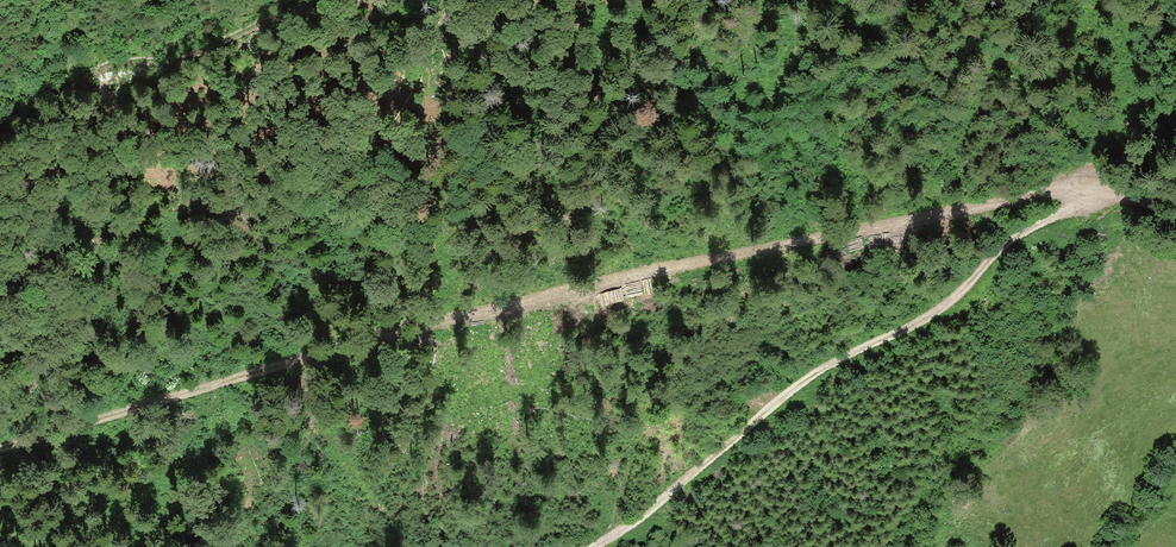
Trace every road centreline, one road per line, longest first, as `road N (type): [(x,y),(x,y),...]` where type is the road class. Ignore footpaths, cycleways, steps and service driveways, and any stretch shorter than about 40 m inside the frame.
road 1 (track): [(0,452),(241,376),(515,304),(997,206)]
road 2 (track): [(1091,194),(1005,246),(933,316),(786,397),(653,511),(596,546)]
road 3 (track): [(0,107),(98,70),(186,59),(320,0)]

